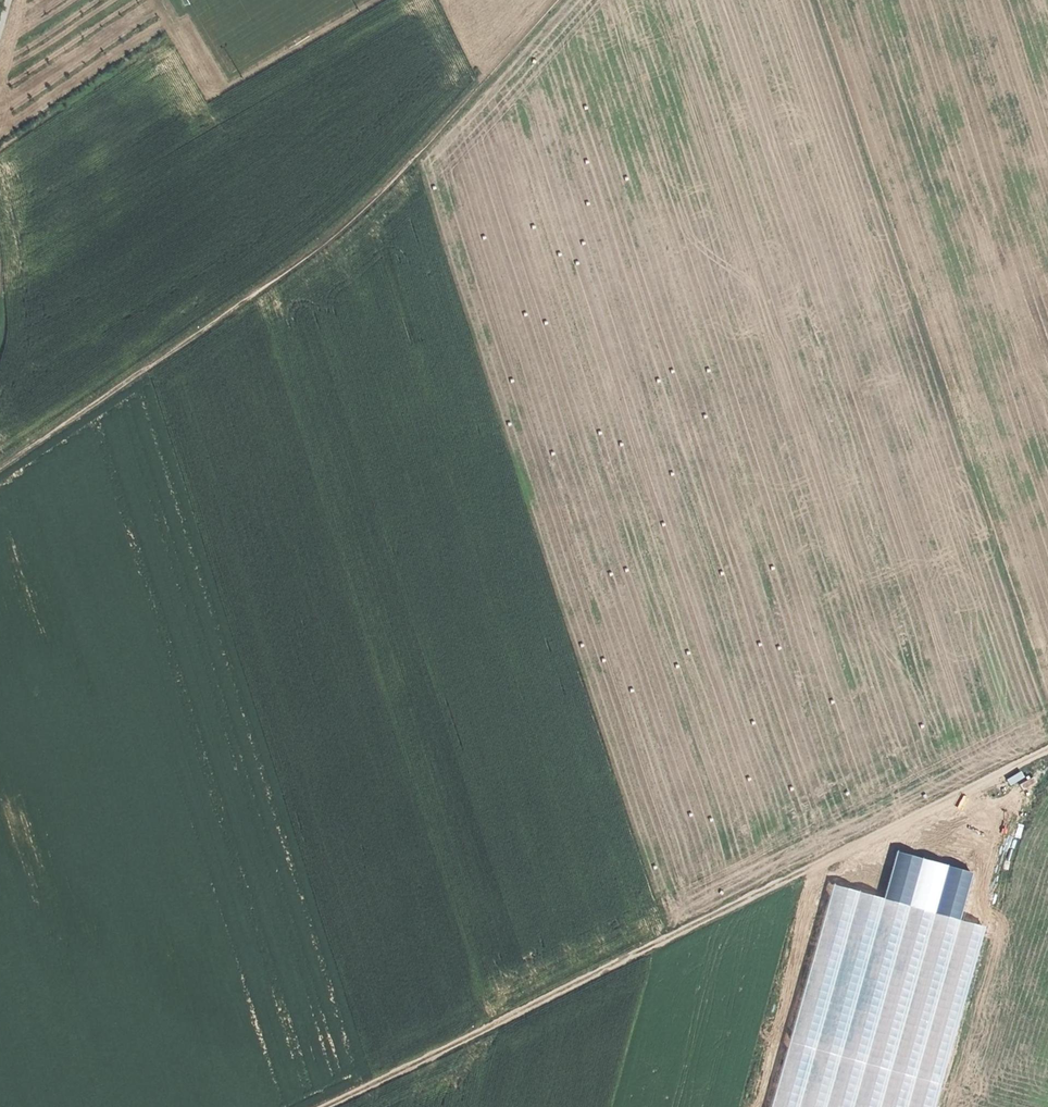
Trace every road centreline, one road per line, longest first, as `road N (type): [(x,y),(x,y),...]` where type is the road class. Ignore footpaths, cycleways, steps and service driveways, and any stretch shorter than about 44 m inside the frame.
road 1 (track): [(326,1106),(1047,751)]
road 2 (track): [(0,468),(294,267),(381,198),(560,0)]

